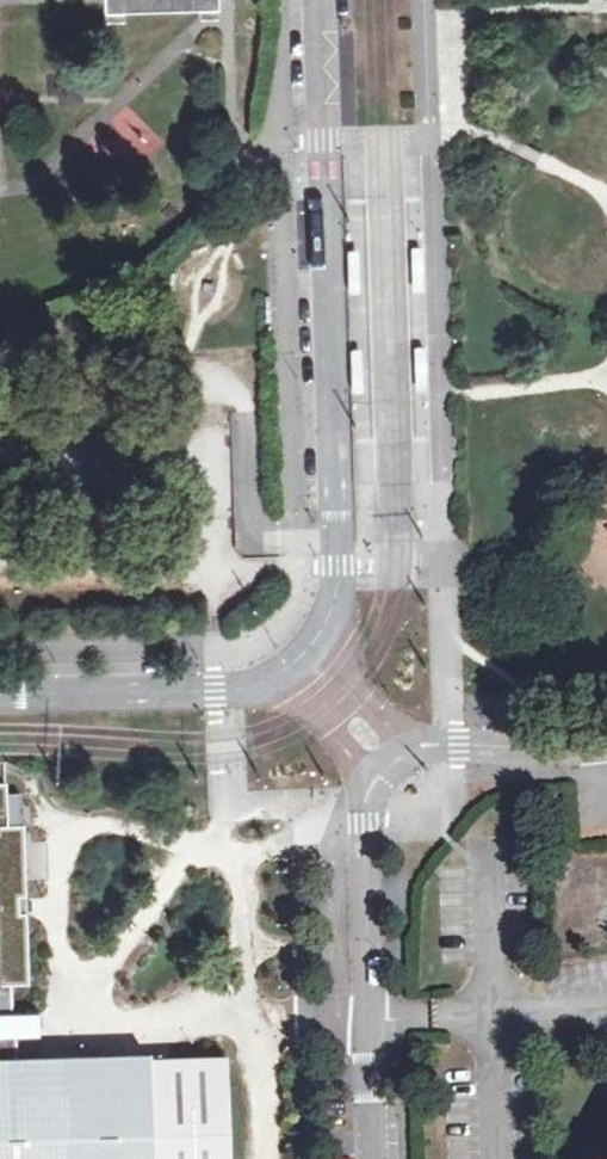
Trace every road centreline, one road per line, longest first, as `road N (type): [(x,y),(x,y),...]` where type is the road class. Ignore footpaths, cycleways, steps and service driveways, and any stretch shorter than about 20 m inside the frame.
road 1 (residential): [(325,645),(339,526),(317,0)]
road 2 (unclassified): [(372,1158),(364,841),(382,775)]
road 3 (residential): [(0,696),(194,695),(286,673)]
road 4 (unclassified): [(412,747),(606,739)]
road 5 (unclassified): [(286,673),(382,775)]
road 6 (unclassified): [(412,747),(325,645)]

